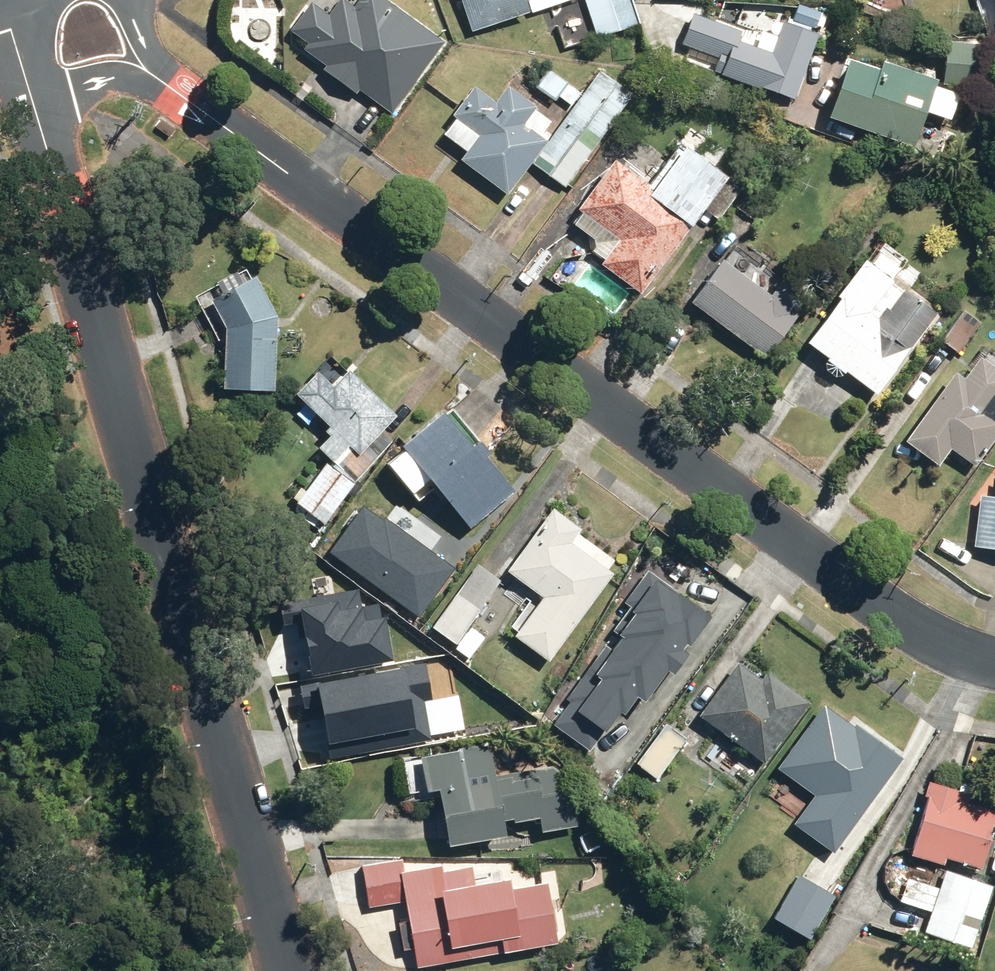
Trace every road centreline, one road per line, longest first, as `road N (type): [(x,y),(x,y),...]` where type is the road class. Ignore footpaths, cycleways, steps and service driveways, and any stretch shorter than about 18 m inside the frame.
road 1 (residential): [(169,87),(937,638),(994,657)]
road 2 (residential): [(32,104),(288,970)]
road 3 (residential): [(169,87),(122,76),(32,104)]

